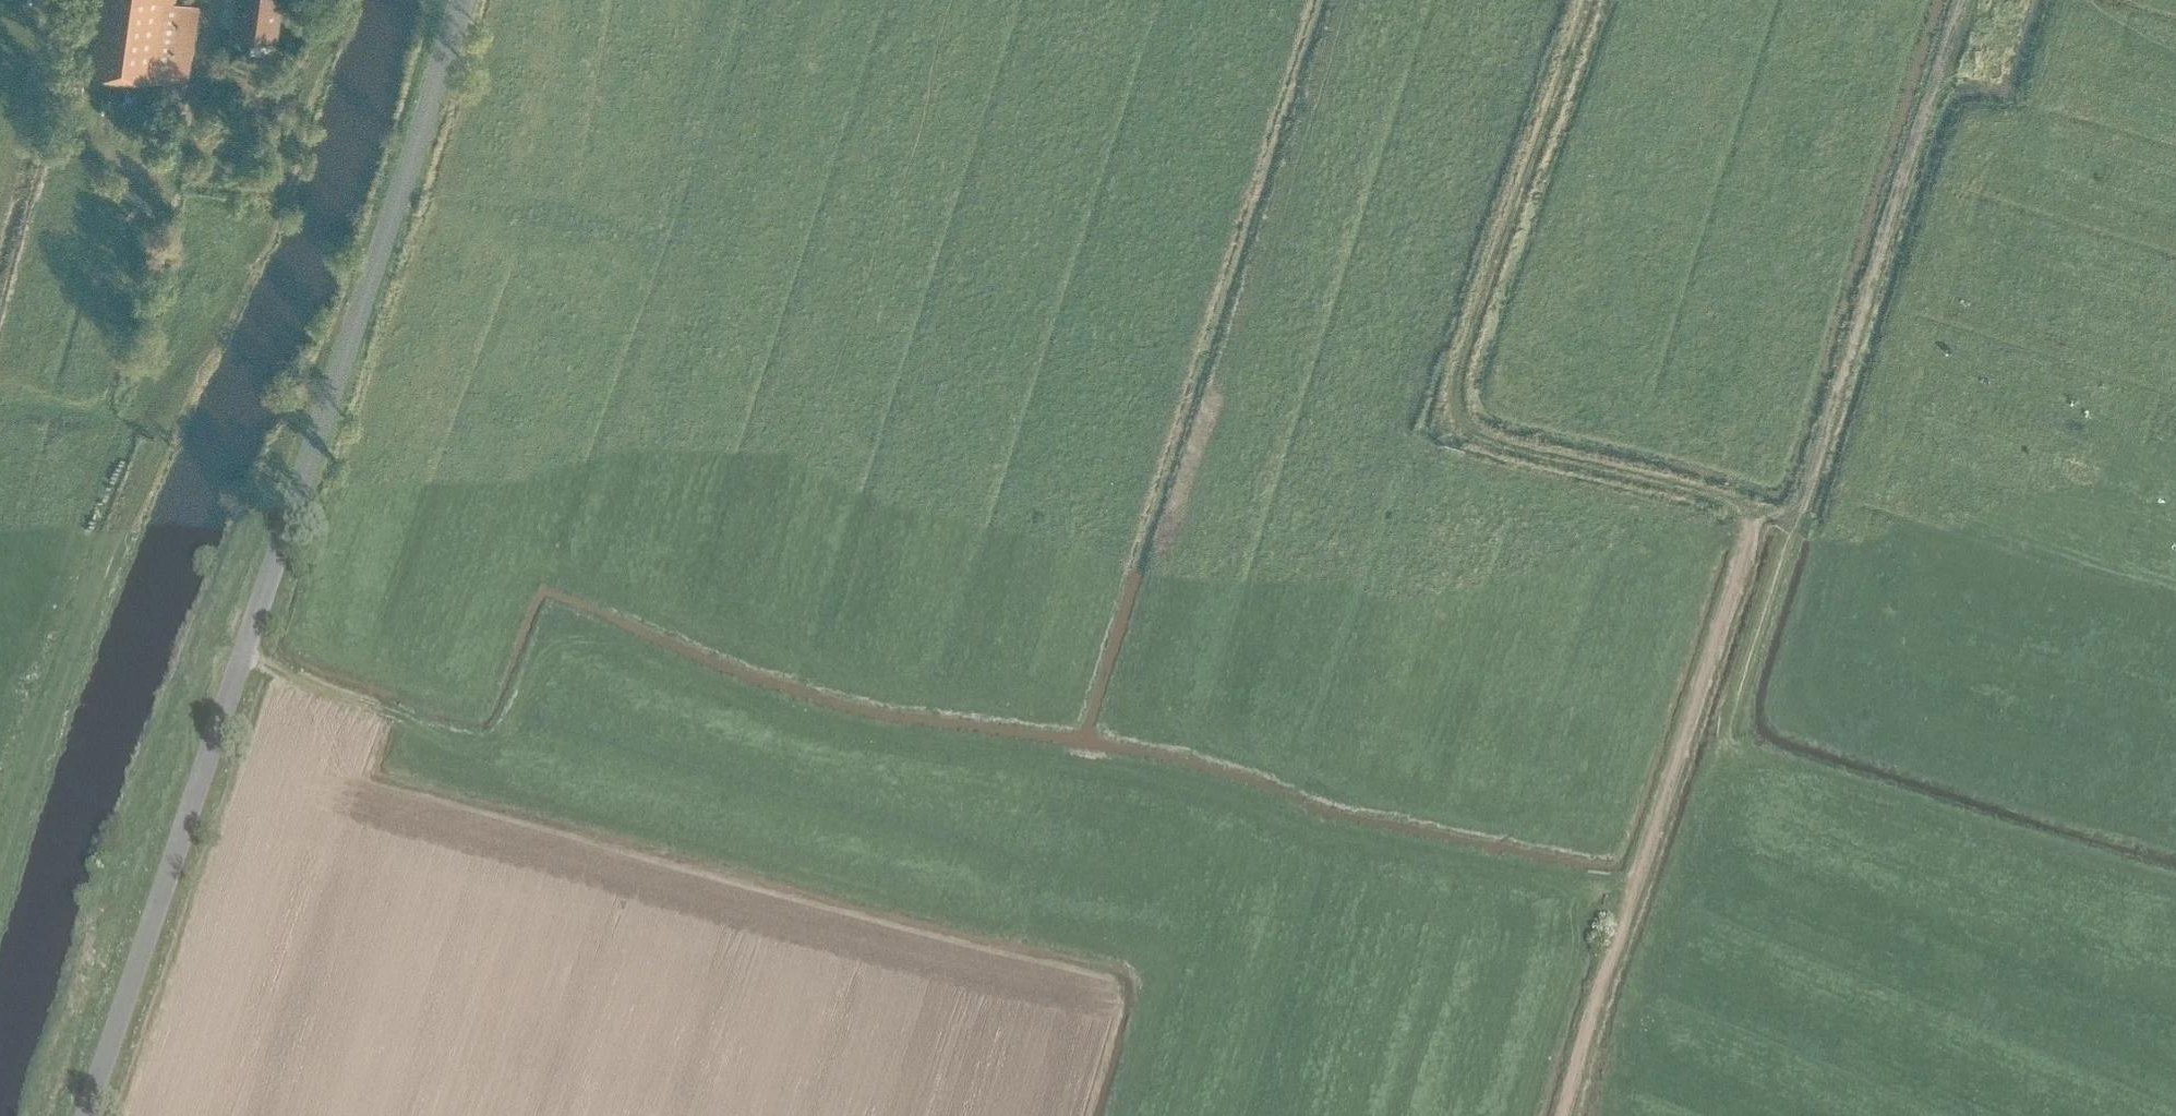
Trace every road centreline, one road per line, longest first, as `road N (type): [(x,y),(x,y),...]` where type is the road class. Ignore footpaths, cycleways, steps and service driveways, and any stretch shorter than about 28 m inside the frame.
road 1 (track): [(1588,0),(1462,378),(1463,416),(1498,440),(1724,500),(1746,525),(1564,1115)]
road 2 (tertiary): [(89,1115),(458,0)]
road 3 (track): [(1960,0),(1804,485),(1781,512),(1746,525)]
road 4 (track): [(1797,501),(1722,742)]

